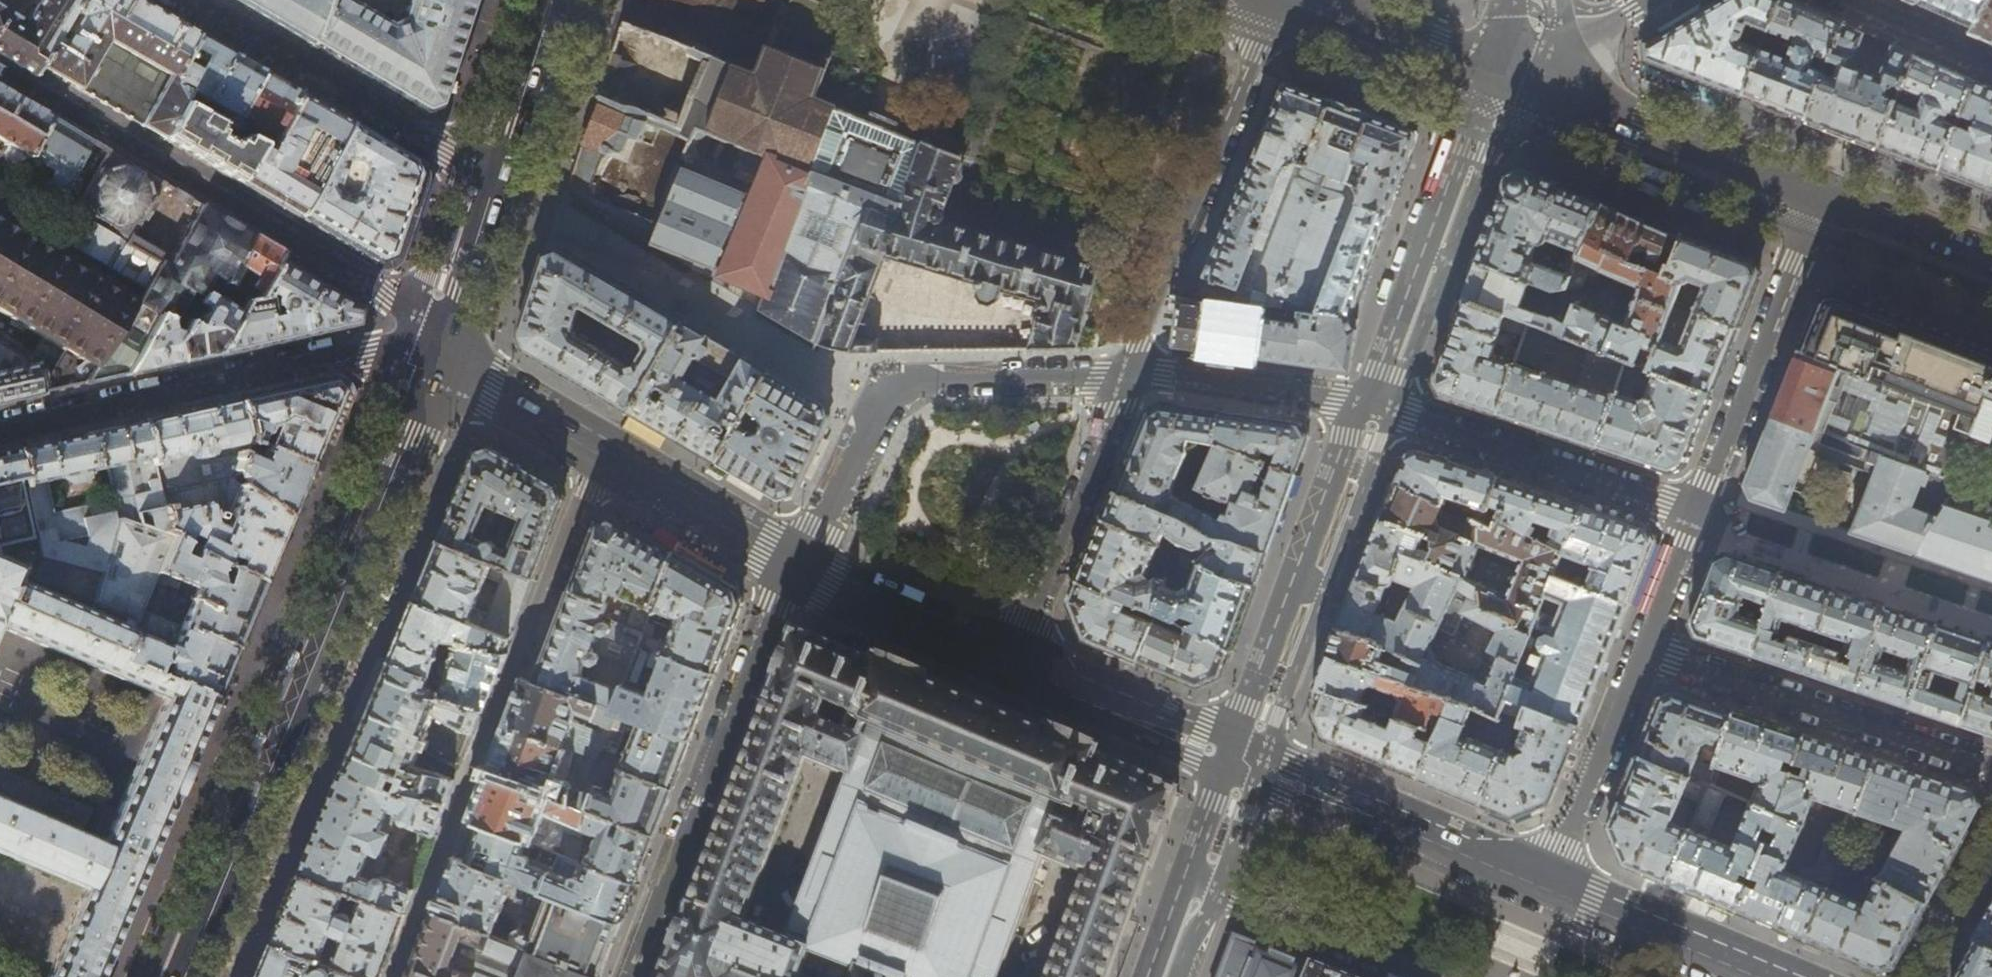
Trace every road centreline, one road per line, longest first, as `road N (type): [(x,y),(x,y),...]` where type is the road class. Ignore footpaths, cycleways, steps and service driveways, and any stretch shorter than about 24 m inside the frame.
road 1 (primary): [(176,976),(430,355)]
road 2 (residential): [(430,355),(386,298),(0,70)]
road 3 (residential): [(886,385),(826,377),(490,178)]
road 4 (residential): [(631,976),(797,569)]
road 5 (residential): [(430,355),(359,350),(0,429)]
road 6 (tertiary): [(430,355),(797,569)]
road 7 (residential): [(1125,378),(1276,0)]
road 8 (secondary): [(1363,403),(1229,755)]
road 9 (residential): [(1641,649),(1991,766)]
road 10 (secondary): [(1486,67),(1363,403)]
road 11 (primary): [(1486,67),(1821,189)]
road 12 (residential): [(186,0),(490,178)]
road 13 (residential): [(1694,512),(1363,403)]
road 14 (residential): [(1821,189),(1694,512)]
road 15 (tertiary): [(1229,755),(1548,886)]
road 16 (residential): [(1007,660),(1125,378)]
road 17 (residential): [(1641,649),(1548,886)]
road 18 (tertiary): [(1007,660),(1229,755)]
road 19 (residential): [(1363,403),(1164,374),(1125,378)]
road 20 (residential): [(1125,378),(886,385)]
road 21 (tertiary): [(1548,886),(1767,976)]
road 22 (secondary): [(1229,755),(1148,976)]
road 23 (tertiary): [(797,569),(1007,660)]
road 24 (residential): [(886,385),(797,569)]
road 25 (primary): [(1304,0),(1486,67)]
road 26 (primary): [(490,178),(548,0)]
road 27 (primary): [(430,355),(490,178)]
road 28 (primary): [(1821,189),(1991,255)]
road 29 (tertiary): [(1486,67),(1645,0)]
road 30 (residential): [(1694,512),(1641,649)]
road 31 (residential): [(1859,0),(1991,61)]

